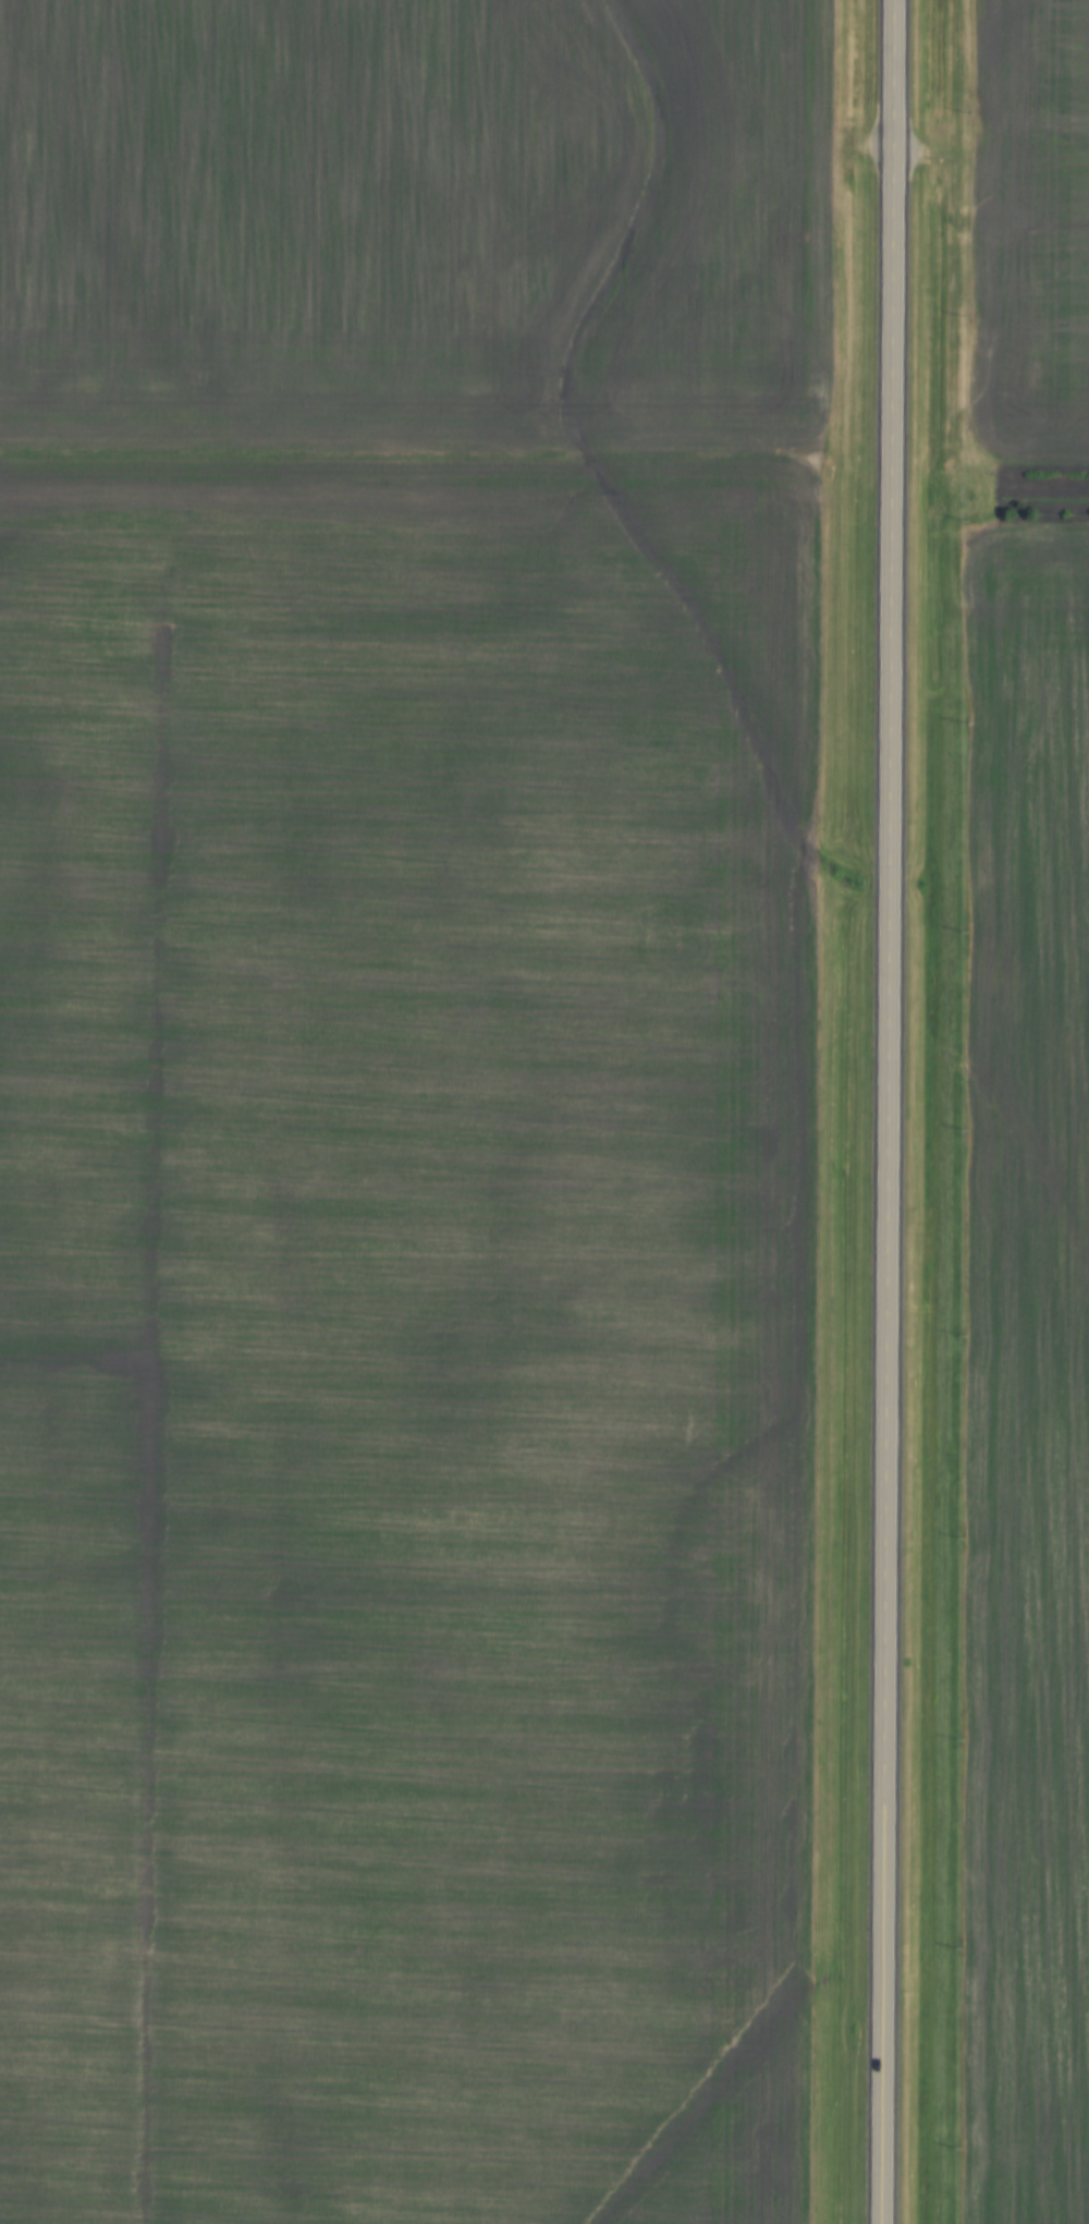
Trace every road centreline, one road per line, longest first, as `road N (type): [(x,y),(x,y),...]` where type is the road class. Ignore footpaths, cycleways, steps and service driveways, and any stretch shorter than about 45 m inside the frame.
road 1 (secondary): [(891,0),(881,2223)]

